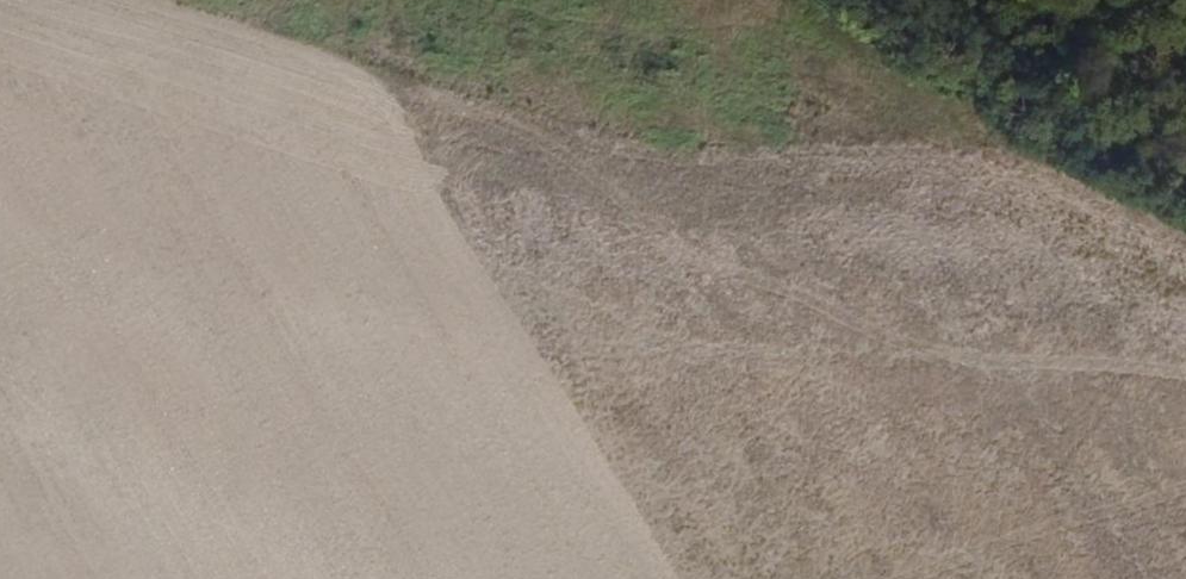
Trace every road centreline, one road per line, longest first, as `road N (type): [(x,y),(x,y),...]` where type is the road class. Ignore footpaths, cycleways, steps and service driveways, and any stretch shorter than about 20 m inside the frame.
road 1 (track): [(1185,111),(948,0)]

